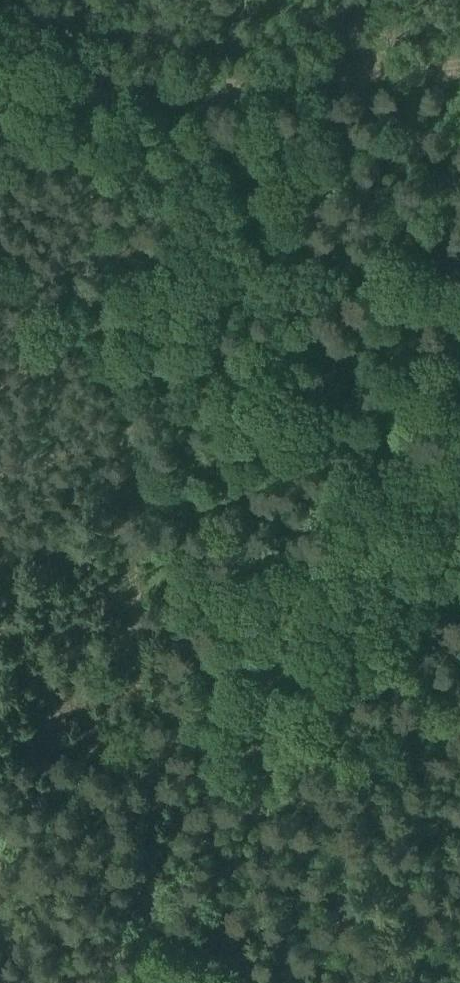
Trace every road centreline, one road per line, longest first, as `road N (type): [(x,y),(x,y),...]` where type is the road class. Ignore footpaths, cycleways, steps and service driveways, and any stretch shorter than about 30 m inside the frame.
road 1 (track): [(70,0),(117,401),(145,789)]
road 2 (track): [(0,94),(459,50)]
road 3 (track): [(0,749),(72,744),(131,769),(145,789),(152,911),(246,982)]

